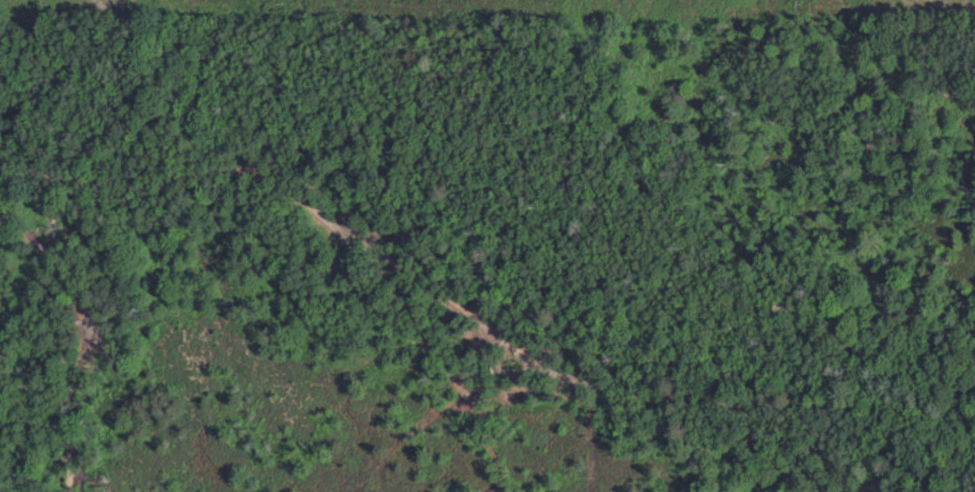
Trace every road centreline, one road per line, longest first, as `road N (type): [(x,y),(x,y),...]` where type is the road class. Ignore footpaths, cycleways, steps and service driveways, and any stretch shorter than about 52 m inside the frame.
road 1 (track): [(0,166),(111,178),(256,171),(285,179),(433,312),(512,366),(574,387),(680,398),(751,416),(796,433),(860,491)]

